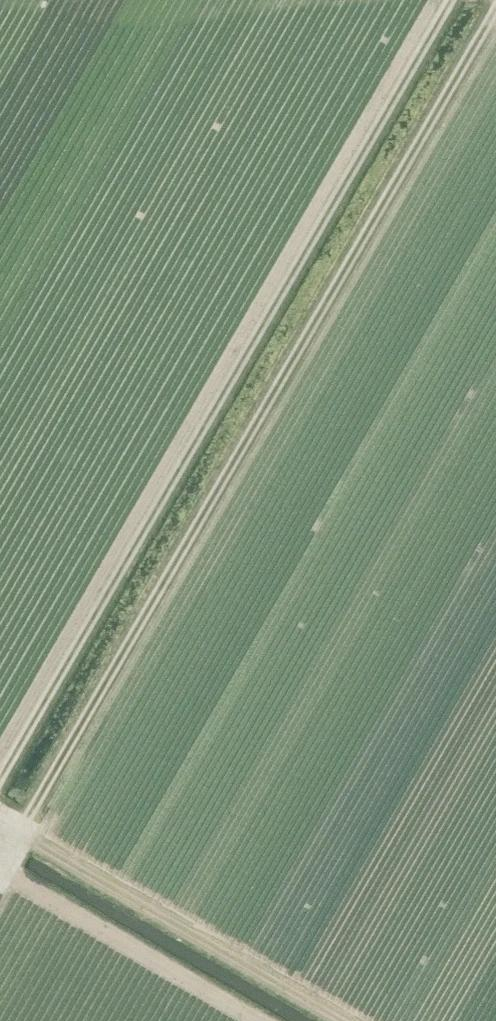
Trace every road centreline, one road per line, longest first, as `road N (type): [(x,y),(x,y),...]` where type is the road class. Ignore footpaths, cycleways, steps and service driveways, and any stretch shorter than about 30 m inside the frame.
road 1 (track): [(10,848),(495,9)]
road 2 (track): [(0,784),(455,0)]

